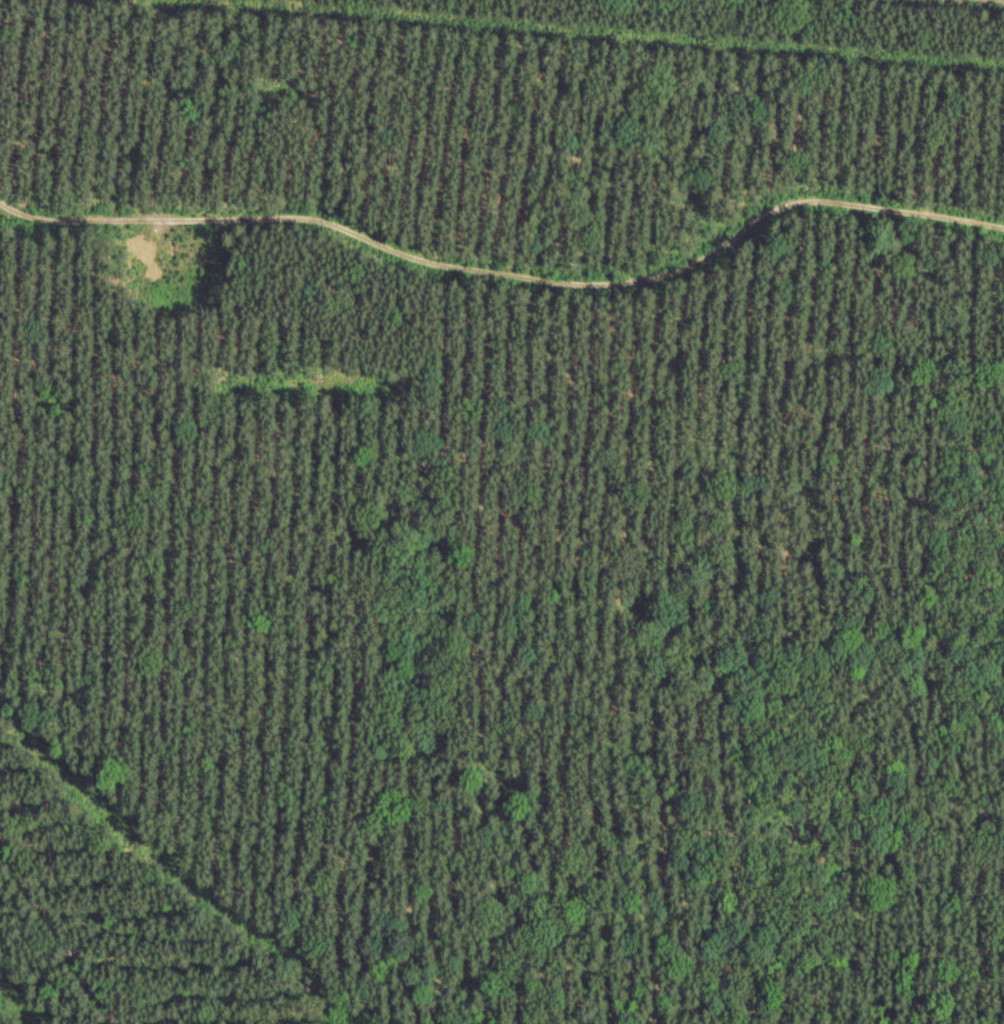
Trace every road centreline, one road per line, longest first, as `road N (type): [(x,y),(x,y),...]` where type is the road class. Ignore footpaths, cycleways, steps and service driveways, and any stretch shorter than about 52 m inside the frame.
road 1 (track): [(127,1023),(60,962),(0,821)]

